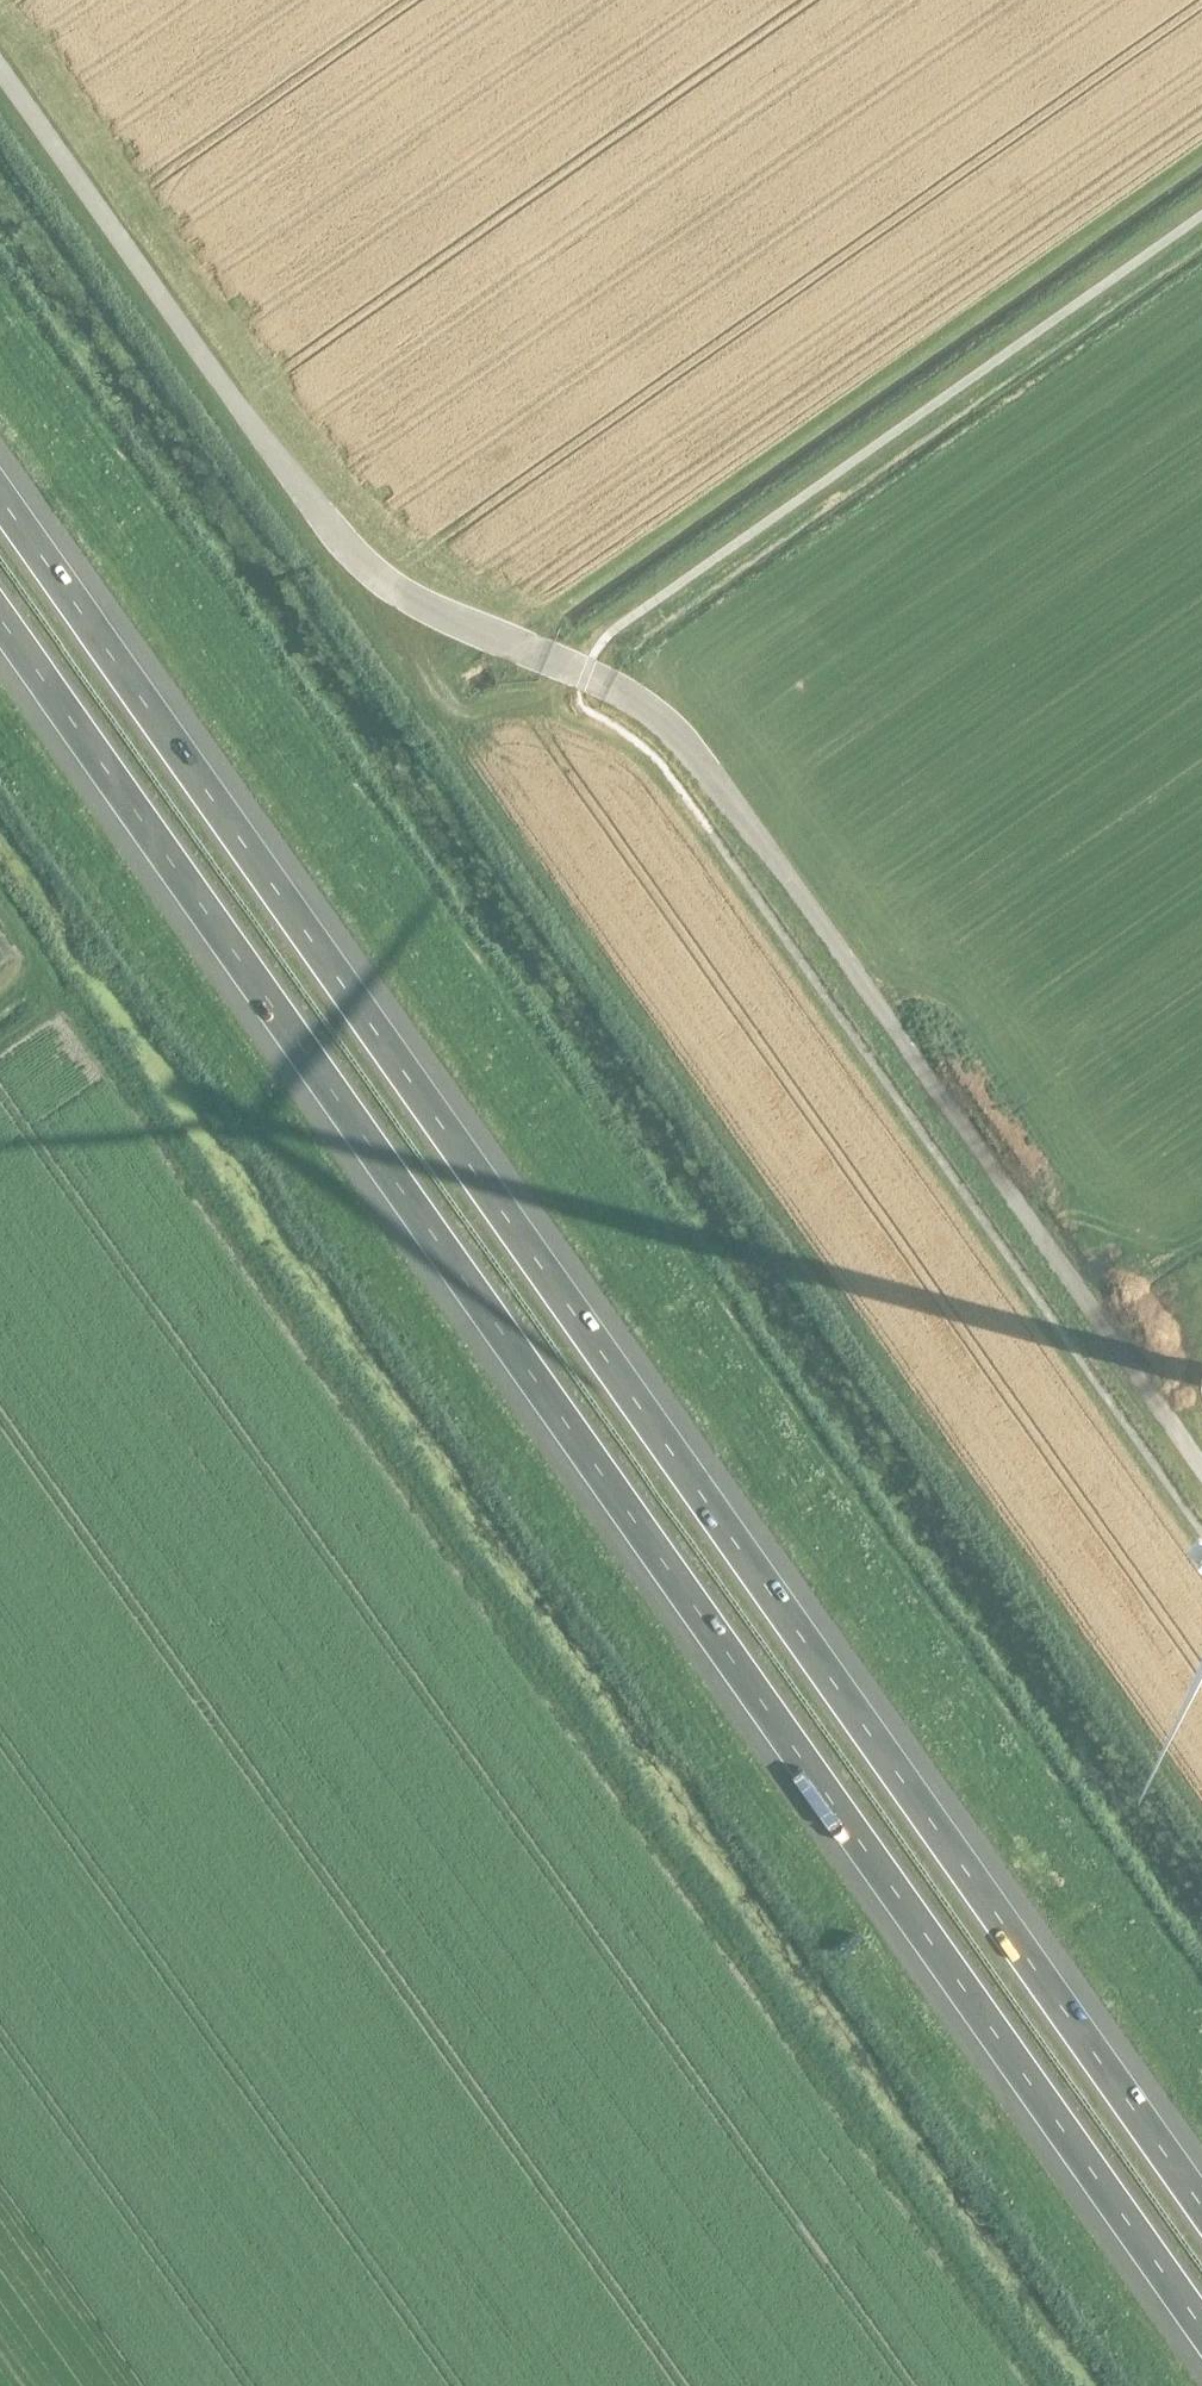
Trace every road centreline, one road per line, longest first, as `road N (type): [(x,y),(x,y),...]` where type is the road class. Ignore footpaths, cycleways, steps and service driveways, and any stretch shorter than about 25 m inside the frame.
road 1 (motorway): [(1201,2194),(0,473)]
road 2 (motorway): [(0,619),(1201,2327)]

